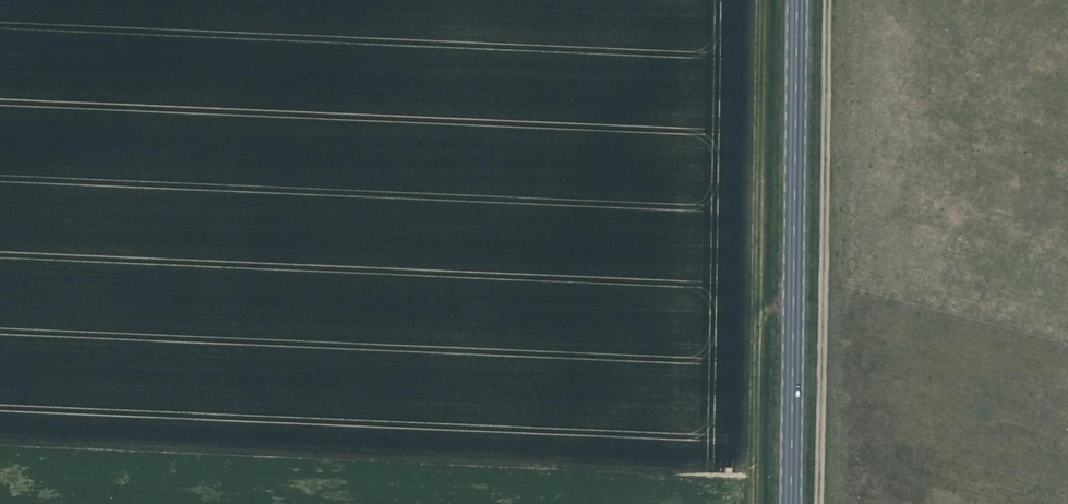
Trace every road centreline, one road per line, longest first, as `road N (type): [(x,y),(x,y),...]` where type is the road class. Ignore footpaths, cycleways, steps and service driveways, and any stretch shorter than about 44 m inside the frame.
road 1 (primary): [(795,0),(788,503)]
road 2 (track): [(791,290),(752,318),(751,503)]

